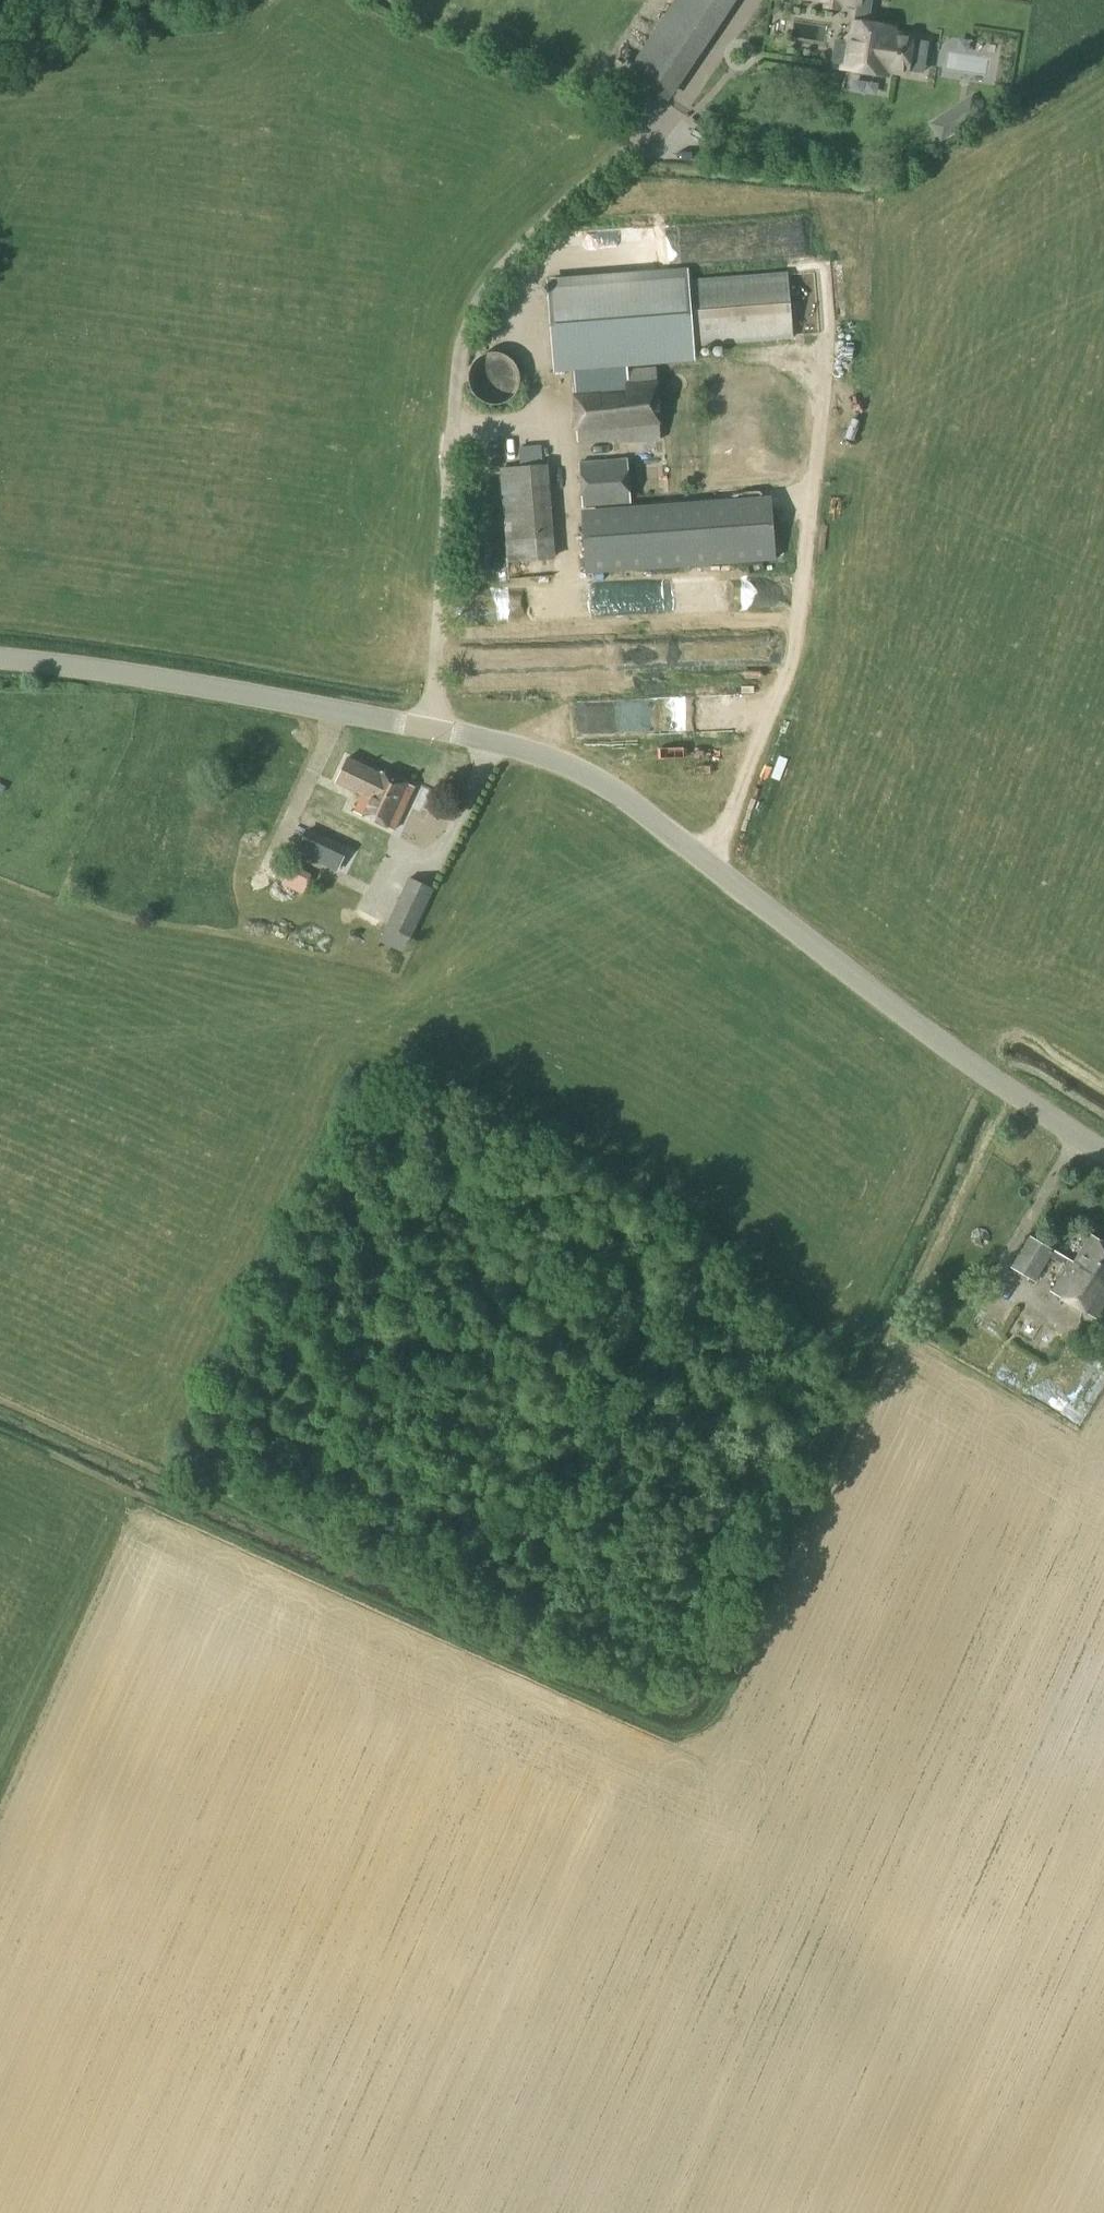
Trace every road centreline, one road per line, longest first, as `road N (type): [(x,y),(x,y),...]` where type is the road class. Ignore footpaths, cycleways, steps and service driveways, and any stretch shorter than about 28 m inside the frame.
road 1 (tertiary): [(1103,1149),(915,1030),(578,768),(426,729),(0,662)]

